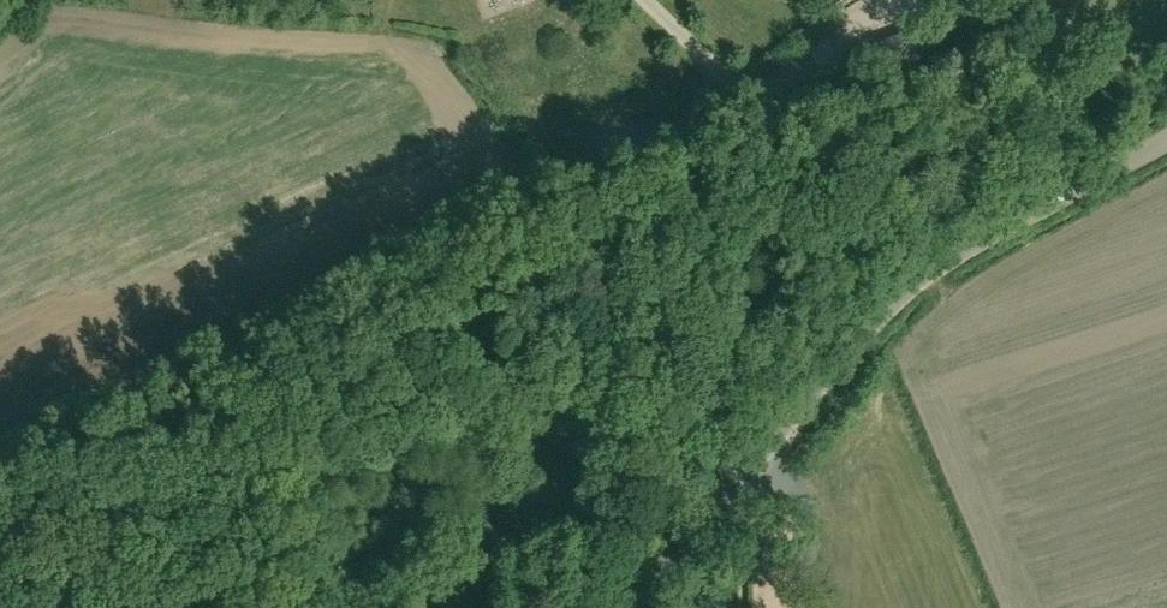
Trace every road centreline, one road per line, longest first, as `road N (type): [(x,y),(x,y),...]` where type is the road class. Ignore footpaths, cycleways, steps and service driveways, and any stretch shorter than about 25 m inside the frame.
road 1 (unclassified): [(638,607),(914,268),(1166,131)]

